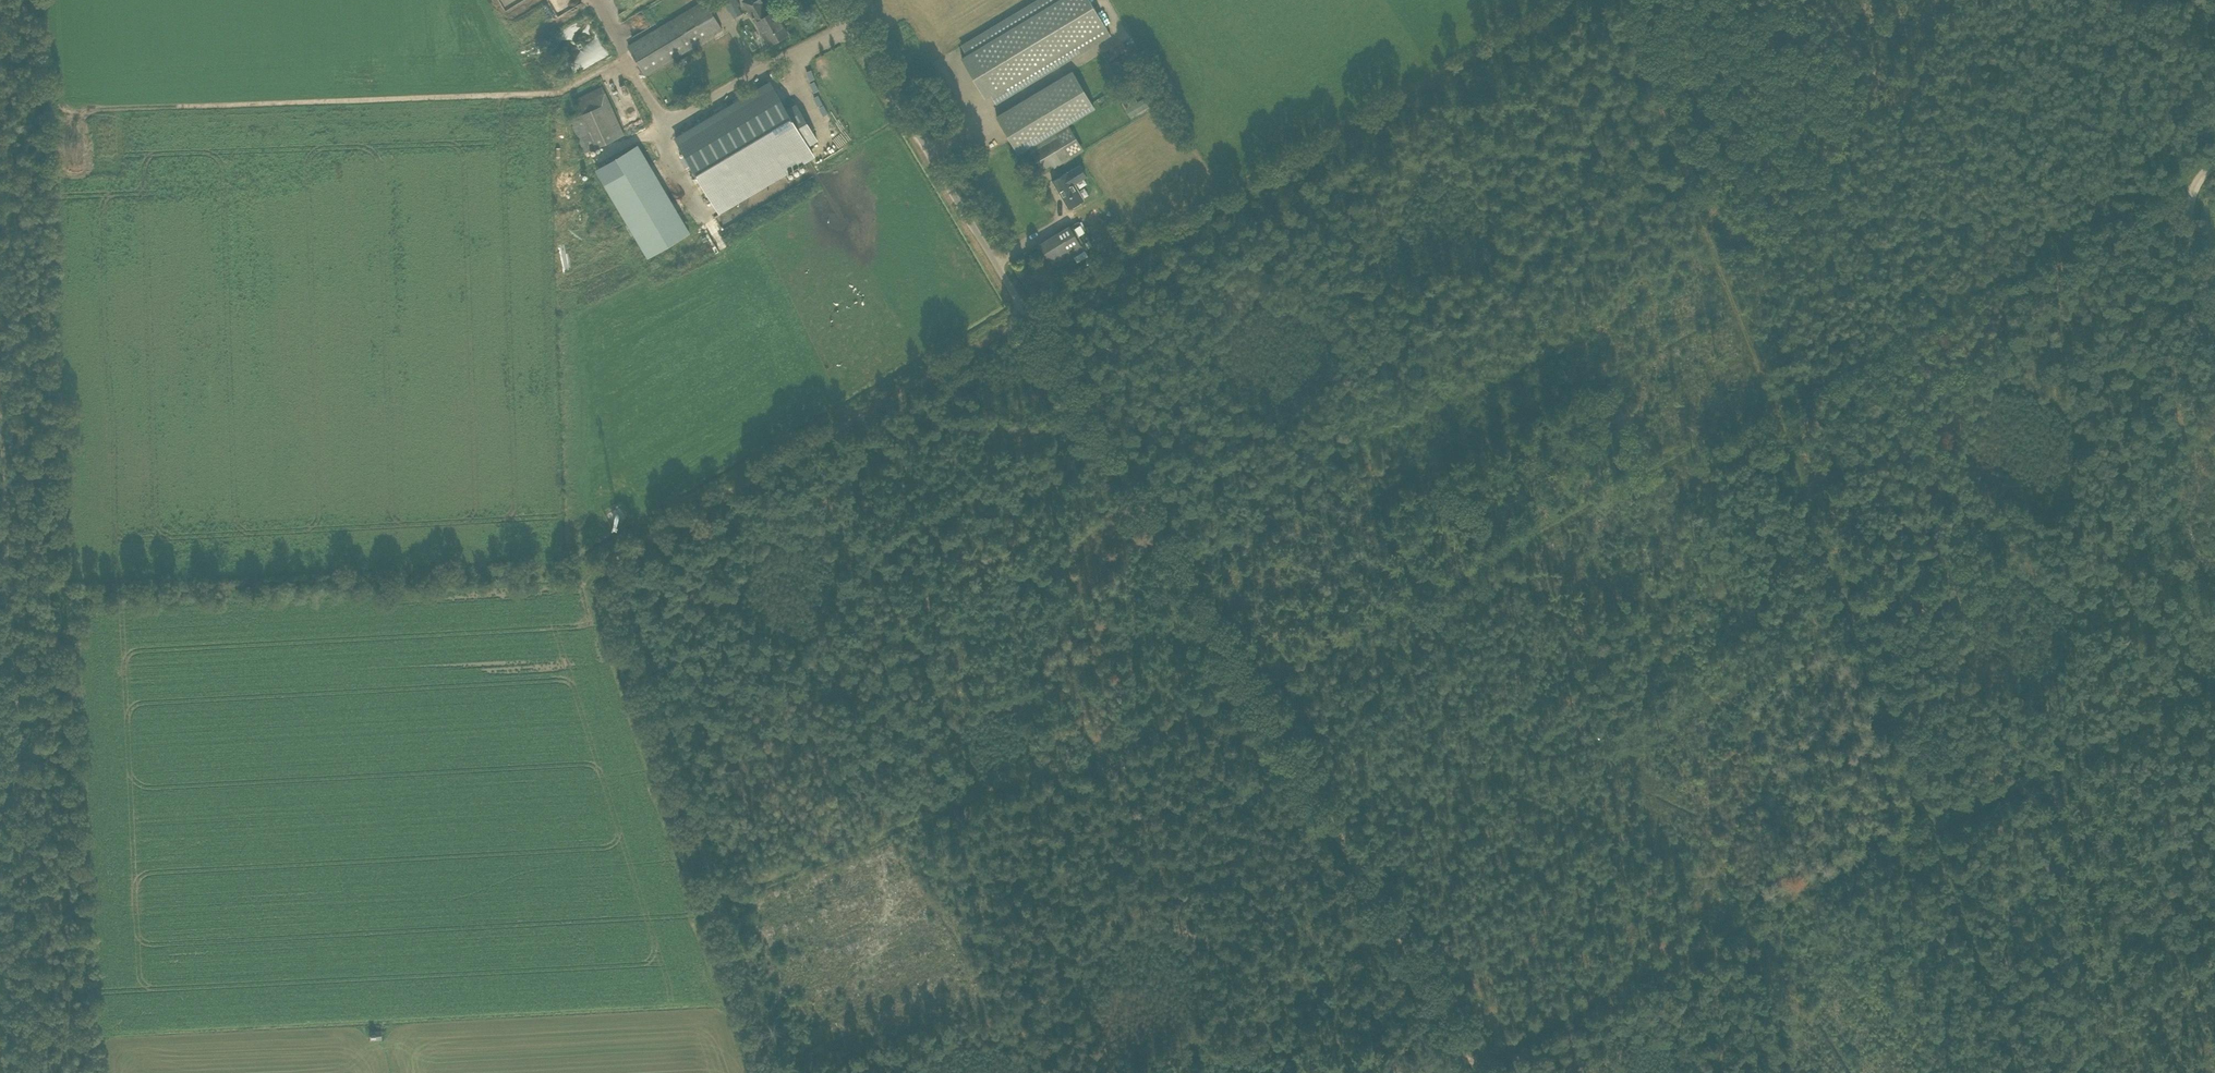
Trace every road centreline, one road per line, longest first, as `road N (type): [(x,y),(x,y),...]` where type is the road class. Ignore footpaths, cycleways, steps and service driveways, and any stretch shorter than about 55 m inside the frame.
road 1 (track): [(2022,1072),(1619,0)]
road 2 (track): [(720,896),(610,562),(1030,318)]
road 3 (track): [(2214,686),(1473,1061)]
road 4 (track): [(1030,318),(1576,0)]
road 5 (track): [(1776,1072),(1517,551)]
road 6 (track): [(1247,692),(1481,1072)]
road 7 (track): [(1030,318),(1247,692)]
road 8 (unclassified): [(1019,302),(838,0)]
road 9 (track): [(1517,551),(1247,692)]
road 10 (track): [(1773,406),(1517,551)]
road 11 (track): [(777,1072),(720,896)]
road 12 (unclassified): [(2214,320),(2190,250),(2191,191),(2214,167)]

